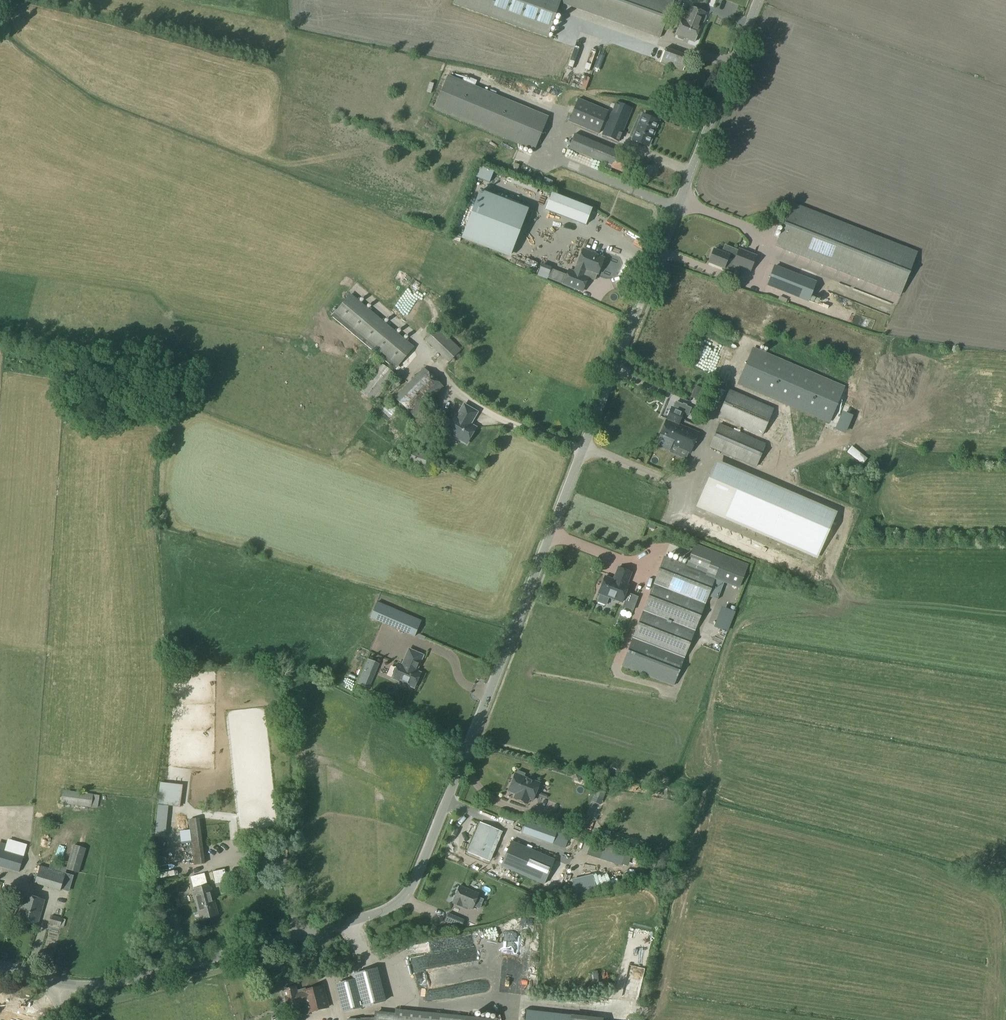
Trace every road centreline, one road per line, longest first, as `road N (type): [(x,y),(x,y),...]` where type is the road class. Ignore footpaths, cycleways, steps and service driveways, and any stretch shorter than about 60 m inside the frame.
road 1 (unclassified): [(62,985),(102,987),(388,913),(415,884),(759,0)]

